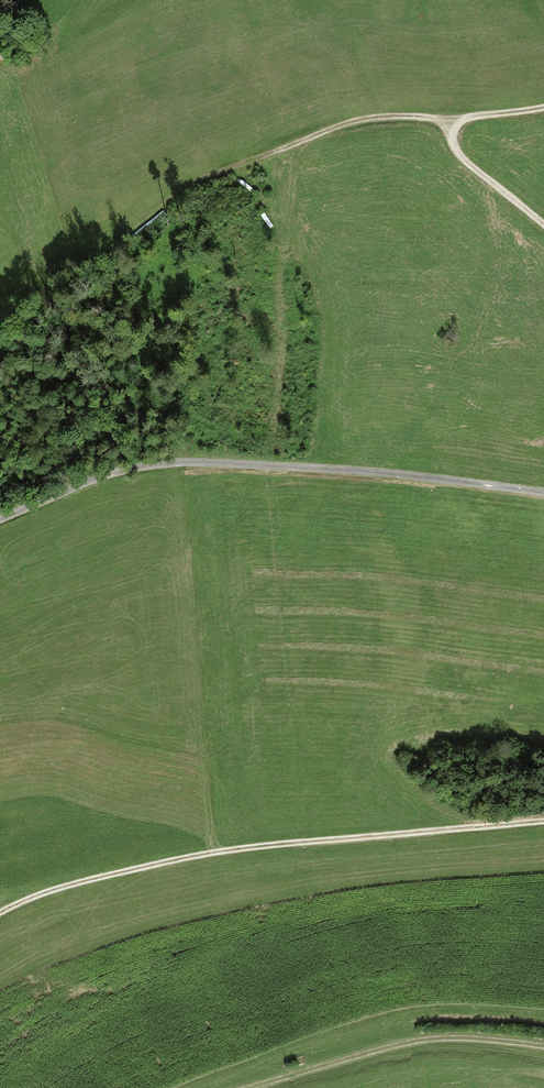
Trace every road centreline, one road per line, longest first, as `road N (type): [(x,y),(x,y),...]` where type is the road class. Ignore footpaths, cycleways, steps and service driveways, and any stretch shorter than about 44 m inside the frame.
road 1 (unclassified): [(0,522),(108,473),(166,462),(383,474),(543,496)]
road 2 (track): [(0,915),(76,886),(215,852),(543,823)]
road 3 (track): [(55,302),(212,181),(316,135),(388,118)]
road 4 (track): [(543,1048),(441,1040),(253,1087)]
road 5 (track): [(543,108),(464,120),(451,133),(457,157),(543,228)]

